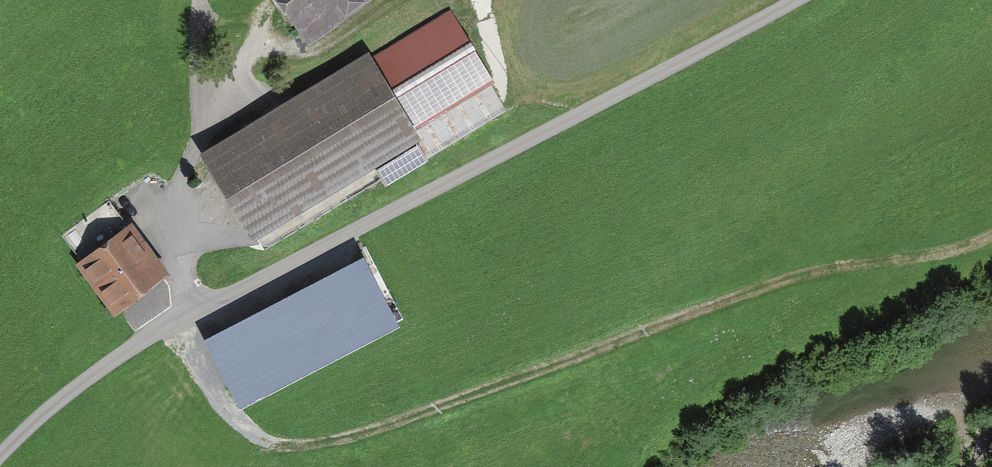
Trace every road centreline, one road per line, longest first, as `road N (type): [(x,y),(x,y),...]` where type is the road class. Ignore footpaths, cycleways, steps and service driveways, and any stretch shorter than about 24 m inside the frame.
road 1 (track): [(183,324),(145,407),(149,436),(164,454),(183,459),(325,441),(787,278),(957,250),(991,234)]
road 2 (unclassified): [(795,0),(129,352),(0,462)]
road 3 (track): [(202,0),(202,137)]

